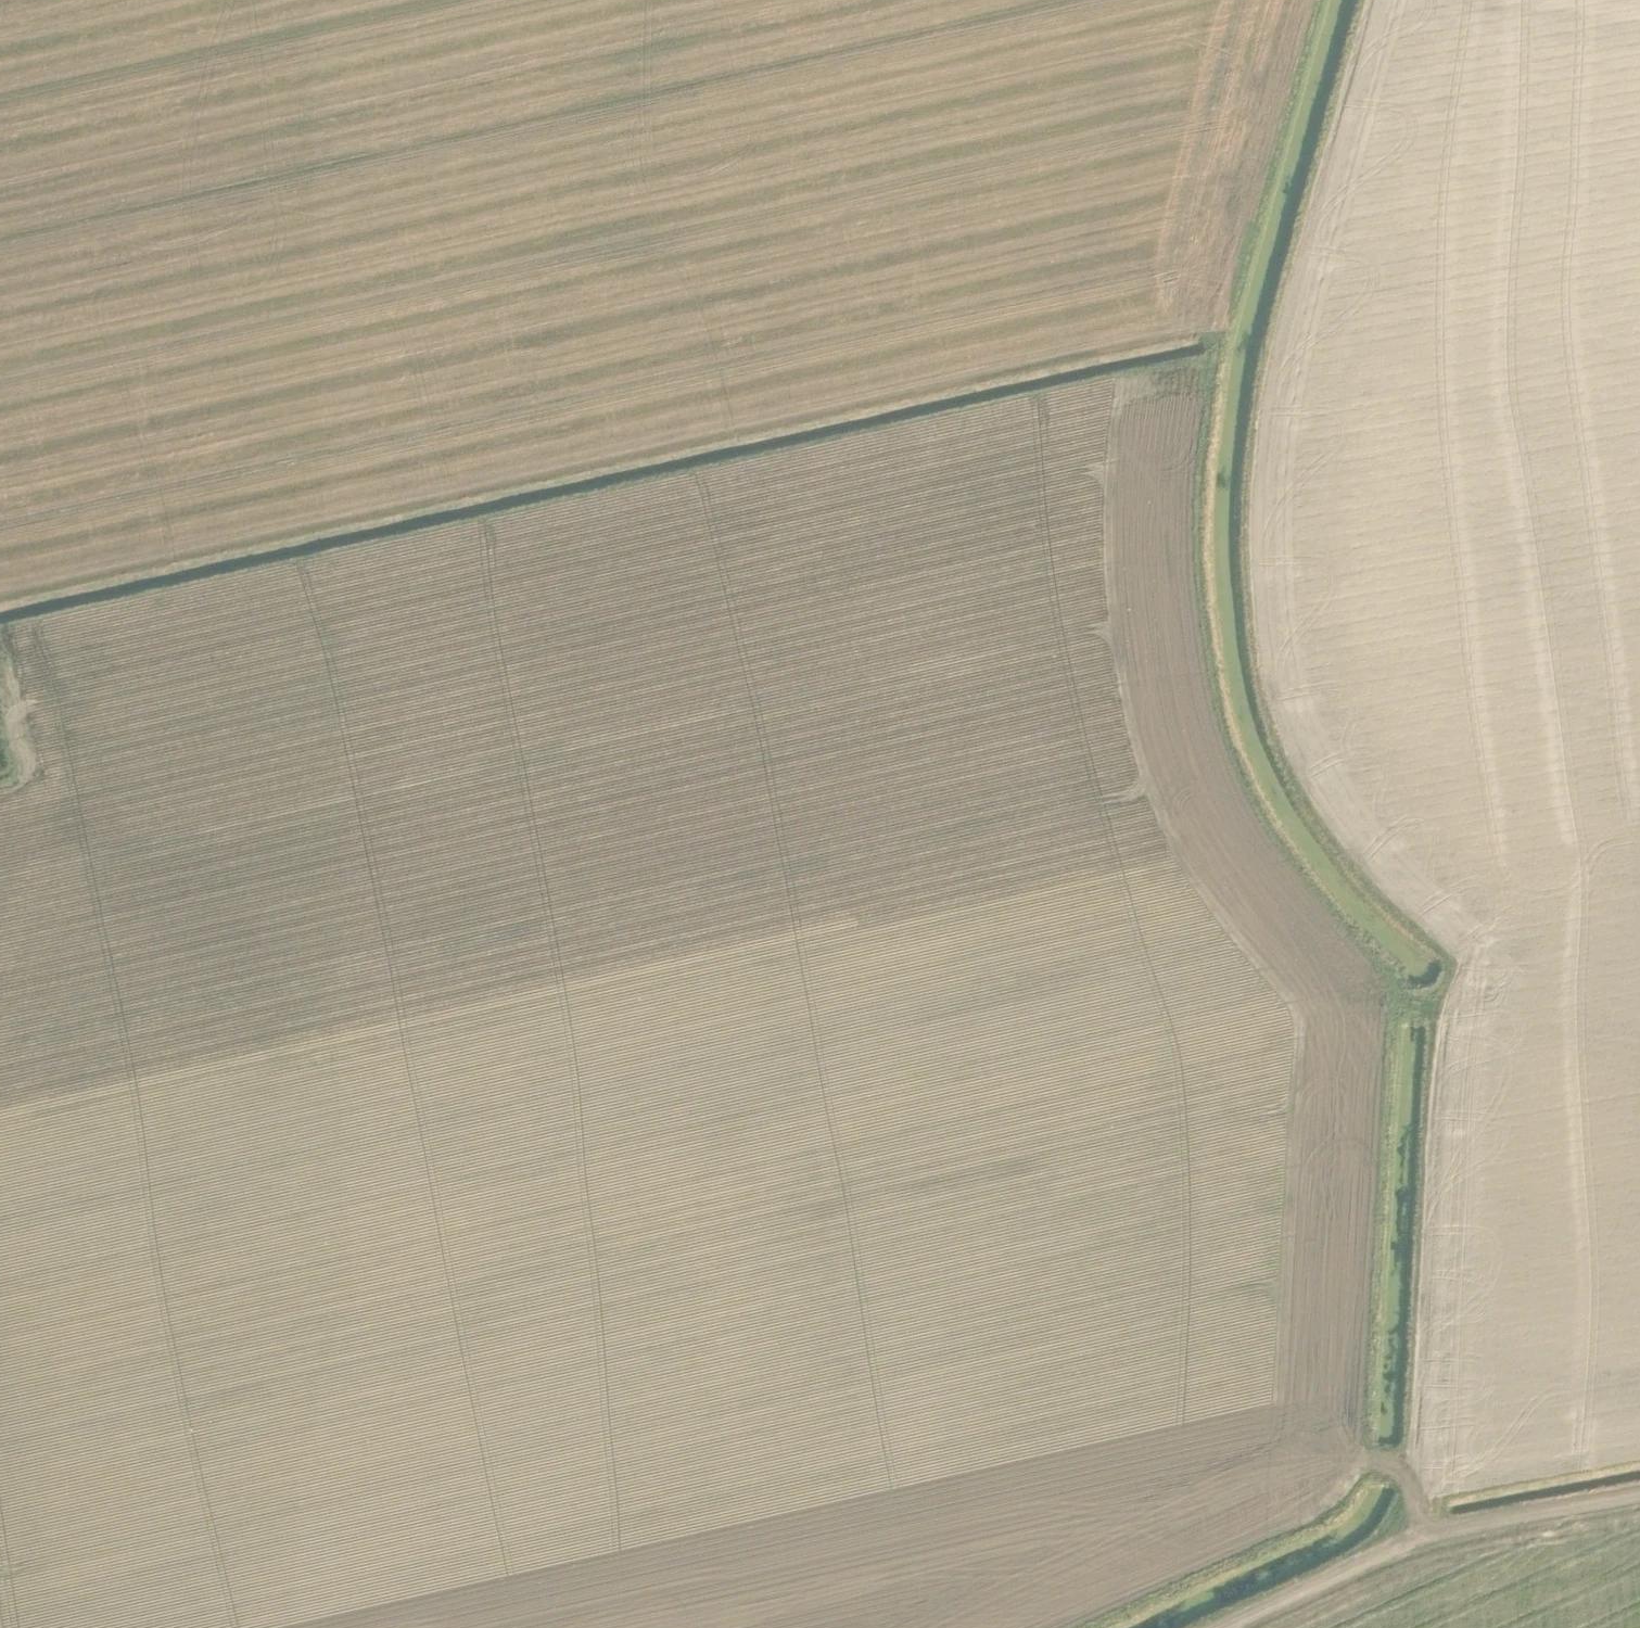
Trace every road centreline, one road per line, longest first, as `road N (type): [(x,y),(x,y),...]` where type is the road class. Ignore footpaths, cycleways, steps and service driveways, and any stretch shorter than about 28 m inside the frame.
road 1 (track): [(1402,1537),(1639,1491)]
road 2 (track): [(1204,1627),(1402,1537)]

